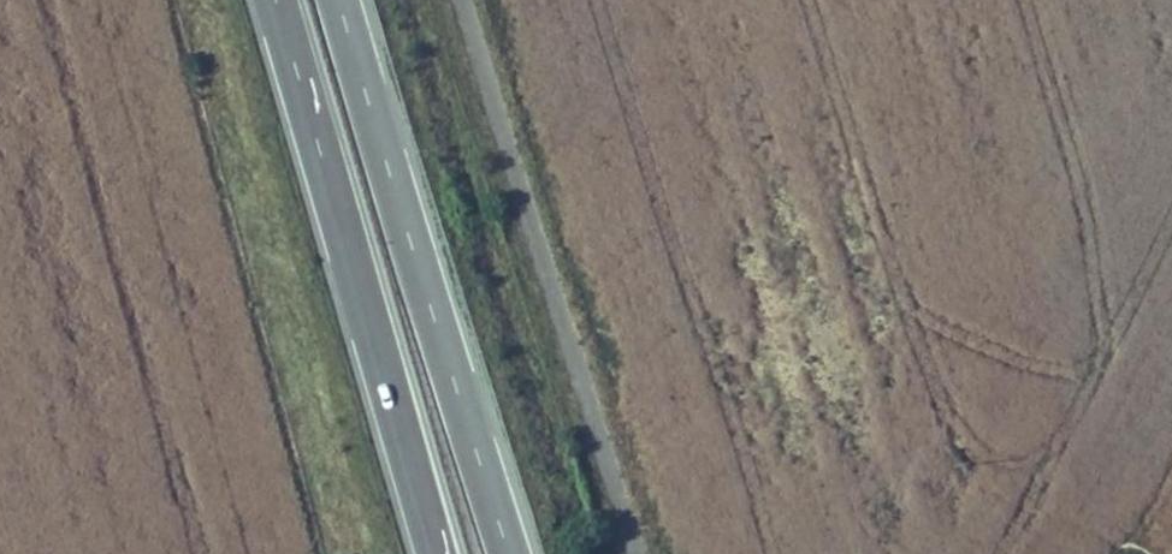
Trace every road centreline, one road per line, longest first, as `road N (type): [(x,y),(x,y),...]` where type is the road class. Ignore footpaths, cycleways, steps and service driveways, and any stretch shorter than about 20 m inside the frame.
road 1 (unclassified): [(465,0),(637,553)]
road 2 (trunk): [(510,553),(341,0)]
road 3 (trunk): [(277,0),(437,553)]

